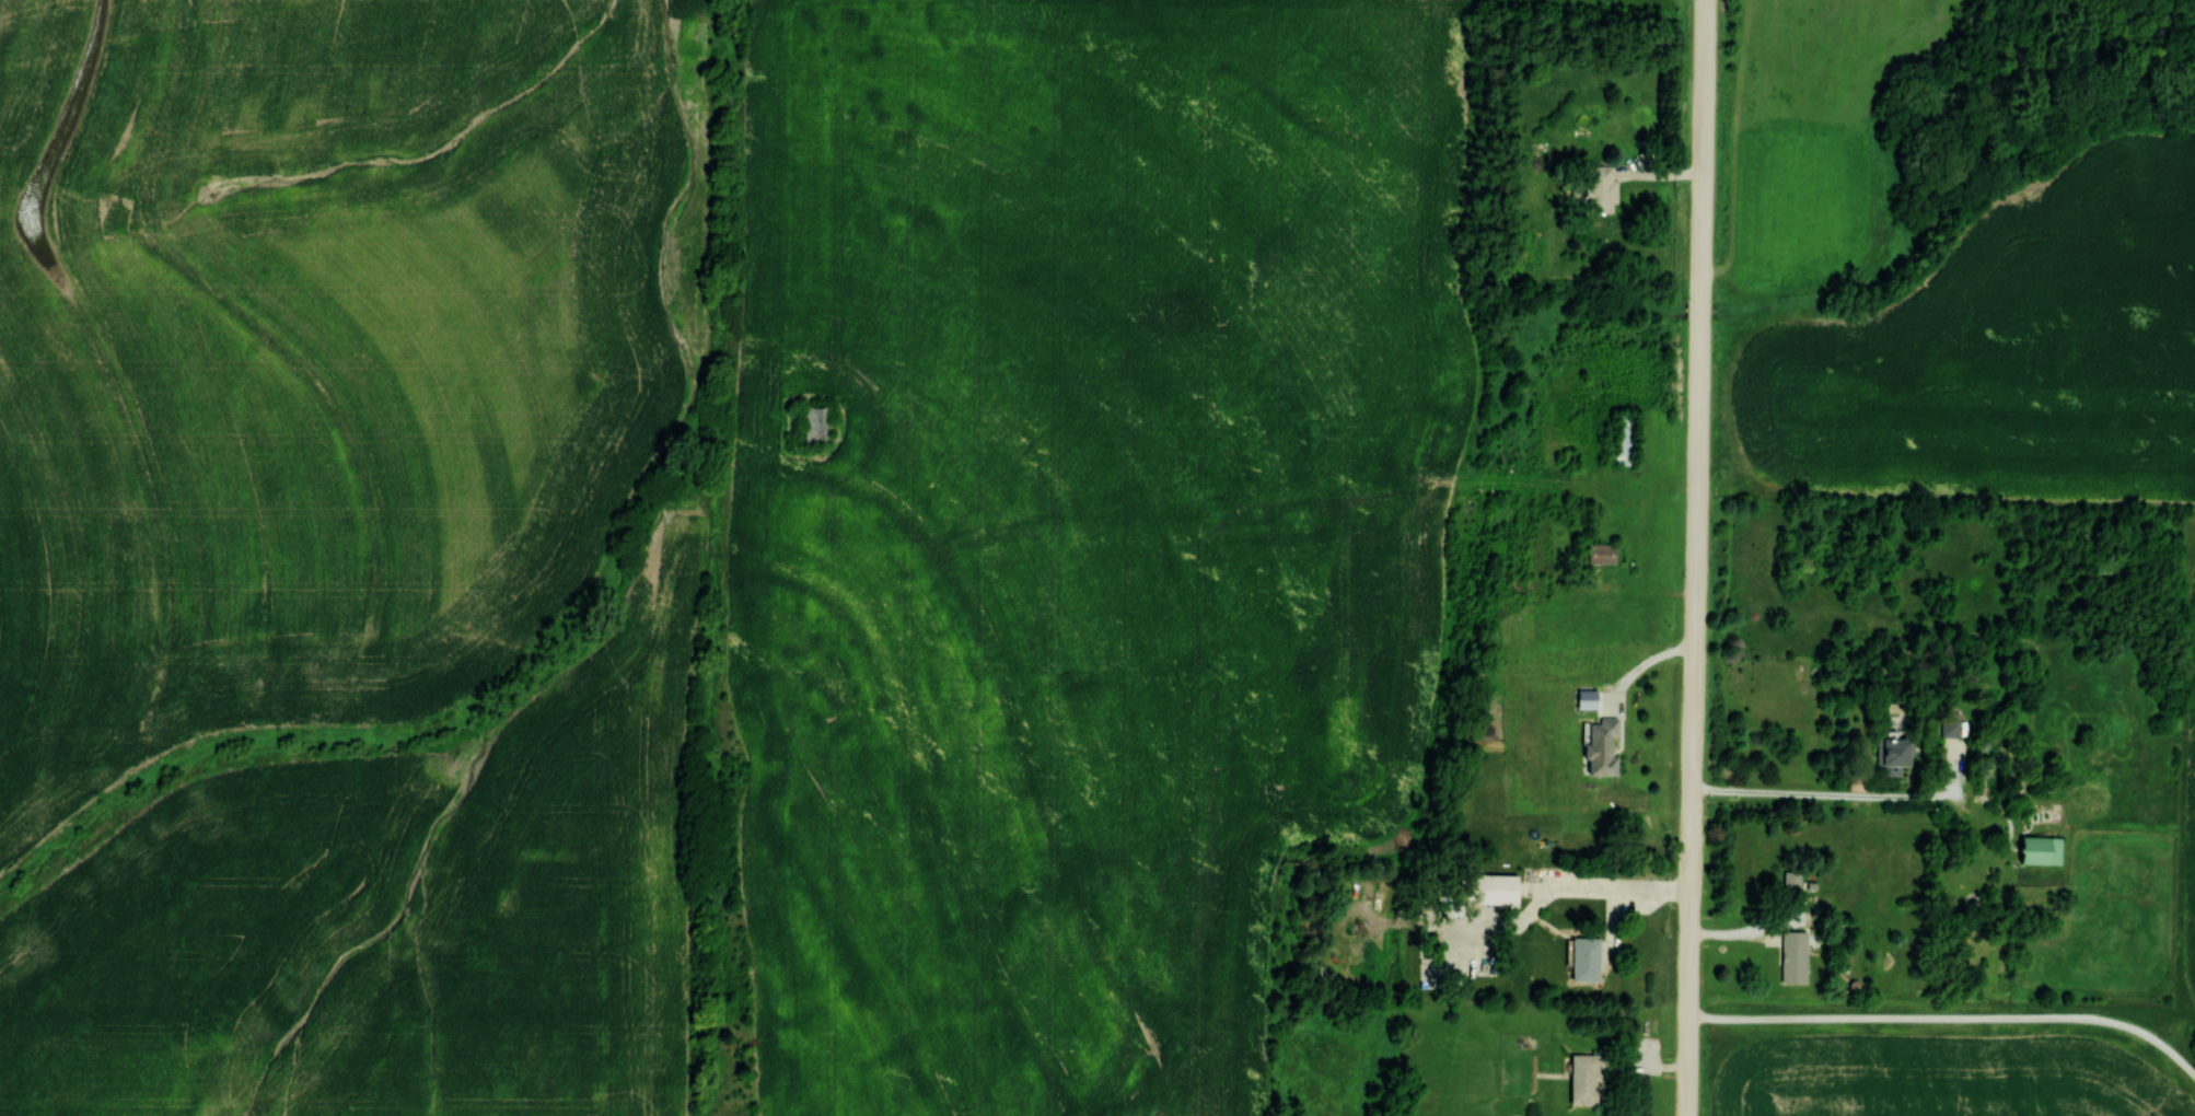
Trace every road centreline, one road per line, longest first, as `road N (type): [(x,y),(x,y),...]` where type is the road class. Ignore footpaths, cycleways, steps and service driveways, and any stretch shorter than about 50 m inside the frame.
road 1 (residential): [(1710,0),(1685,1115)]

